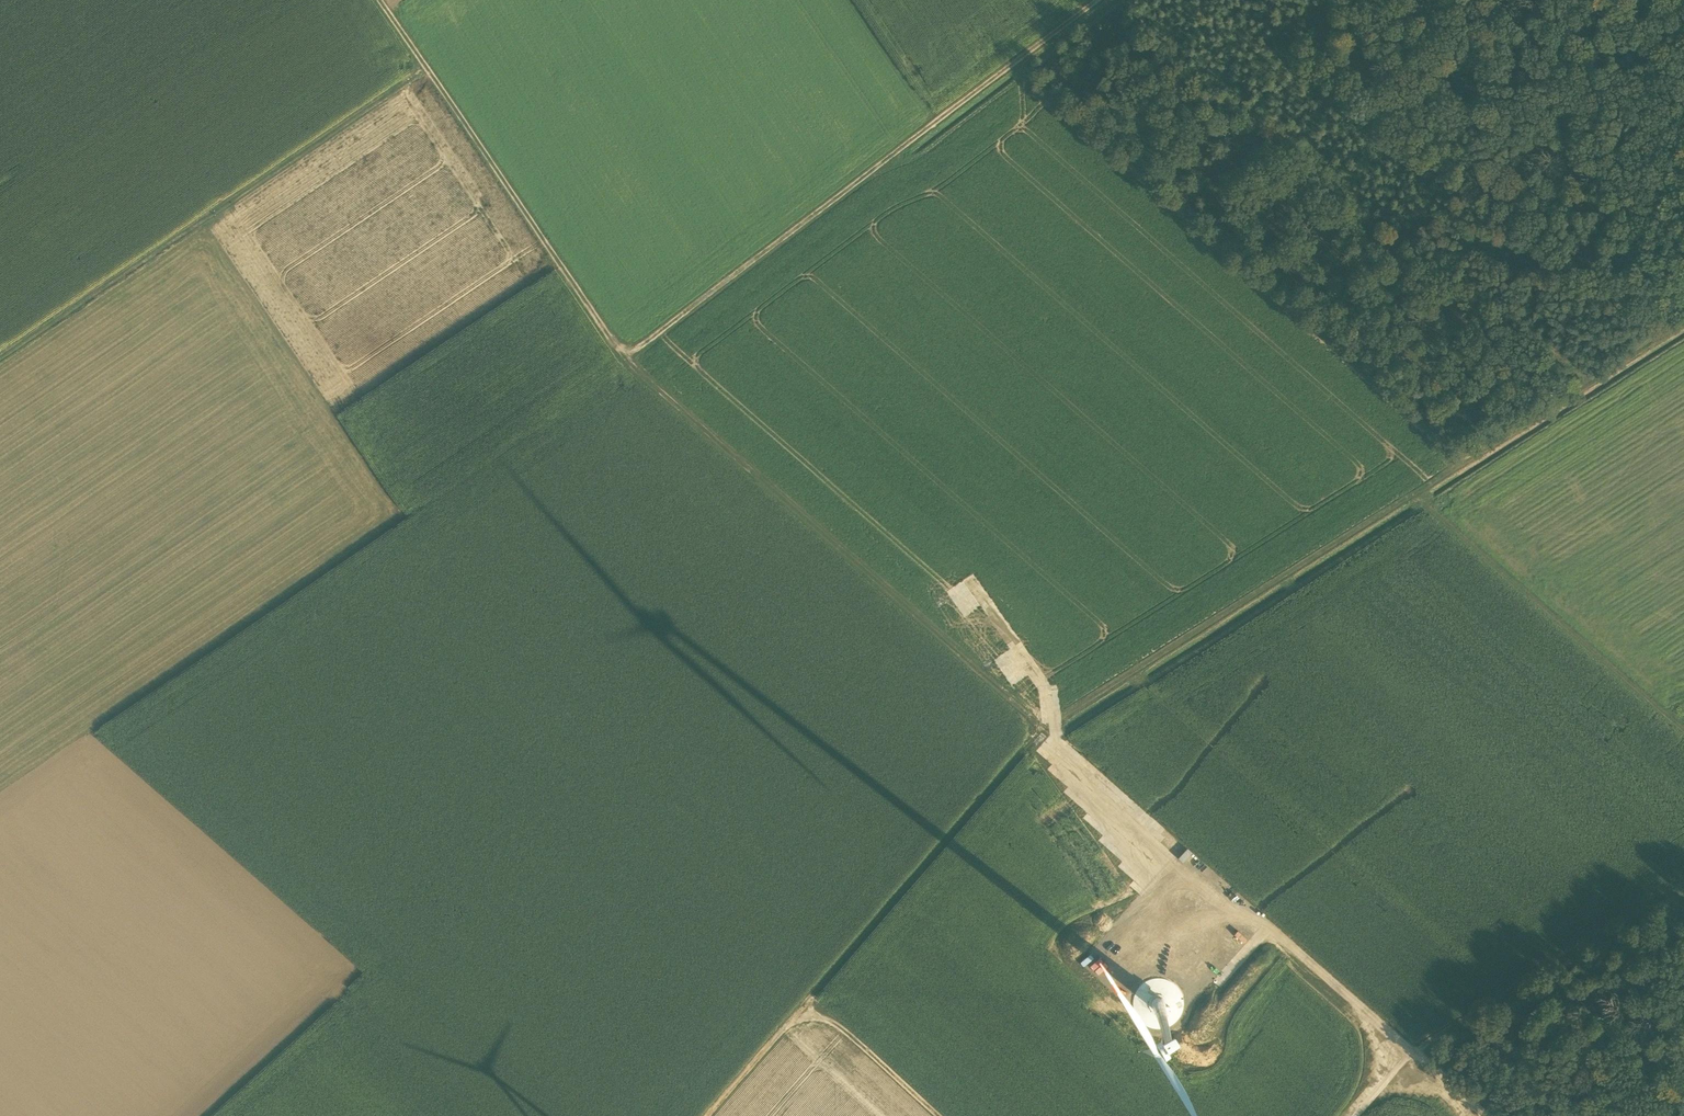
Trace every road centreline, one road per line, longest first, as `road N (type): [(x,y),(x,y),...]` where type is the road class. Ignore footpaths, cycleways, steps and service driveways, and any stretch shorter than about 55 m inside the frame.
road 1 (track): [(381,0),(623,358),(1044,729)]
road 2 (track): [(1098,0),(623,358)]
road 3 (track): [(1044,729),(1412,1052)]
road 4 (track): [(1044,729),(1412,492)]
road 5 (track): [(1683,731),(1412,492)]
road 6 (track): [(1044,729),(808,998)]
road 7 (track): [(1412,1052),(1683,878)]
road 8 (track): [(808,998),(938,1115)]
road 9 (track): [(808,998),(707,1115)]
road 10 (track): [(1662,335),(1606,287),(1539,266)]

